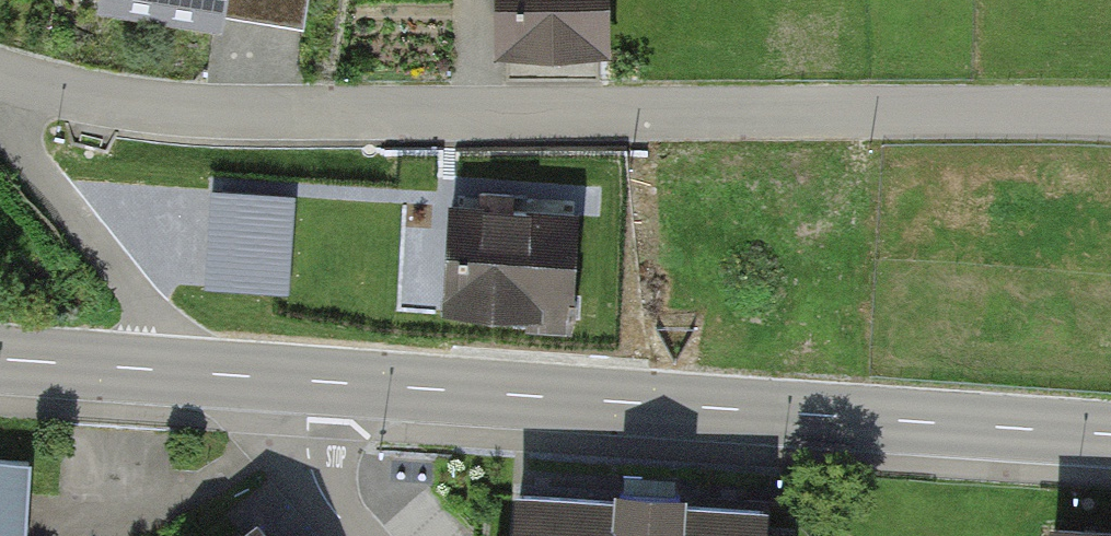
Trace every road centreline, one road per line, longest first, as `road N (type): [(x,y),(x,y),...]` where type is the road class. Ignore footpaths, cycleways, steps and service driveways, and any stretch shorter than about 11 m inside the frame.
road 1 (unclassified): [(0,73),(211,113),(1110,114)]
road 2 (tertiary): [(1110,434),(308,381)]
road 3 (residential): [(0,114),(144,303),(160,334),(159,370)]
road 4 (residential): [(308,381),(311,472),(357,535)]
road 5 (tertiary): [(159,370),(0,359)]
road 6 (tertiary): [(308,381),(159,370)]

